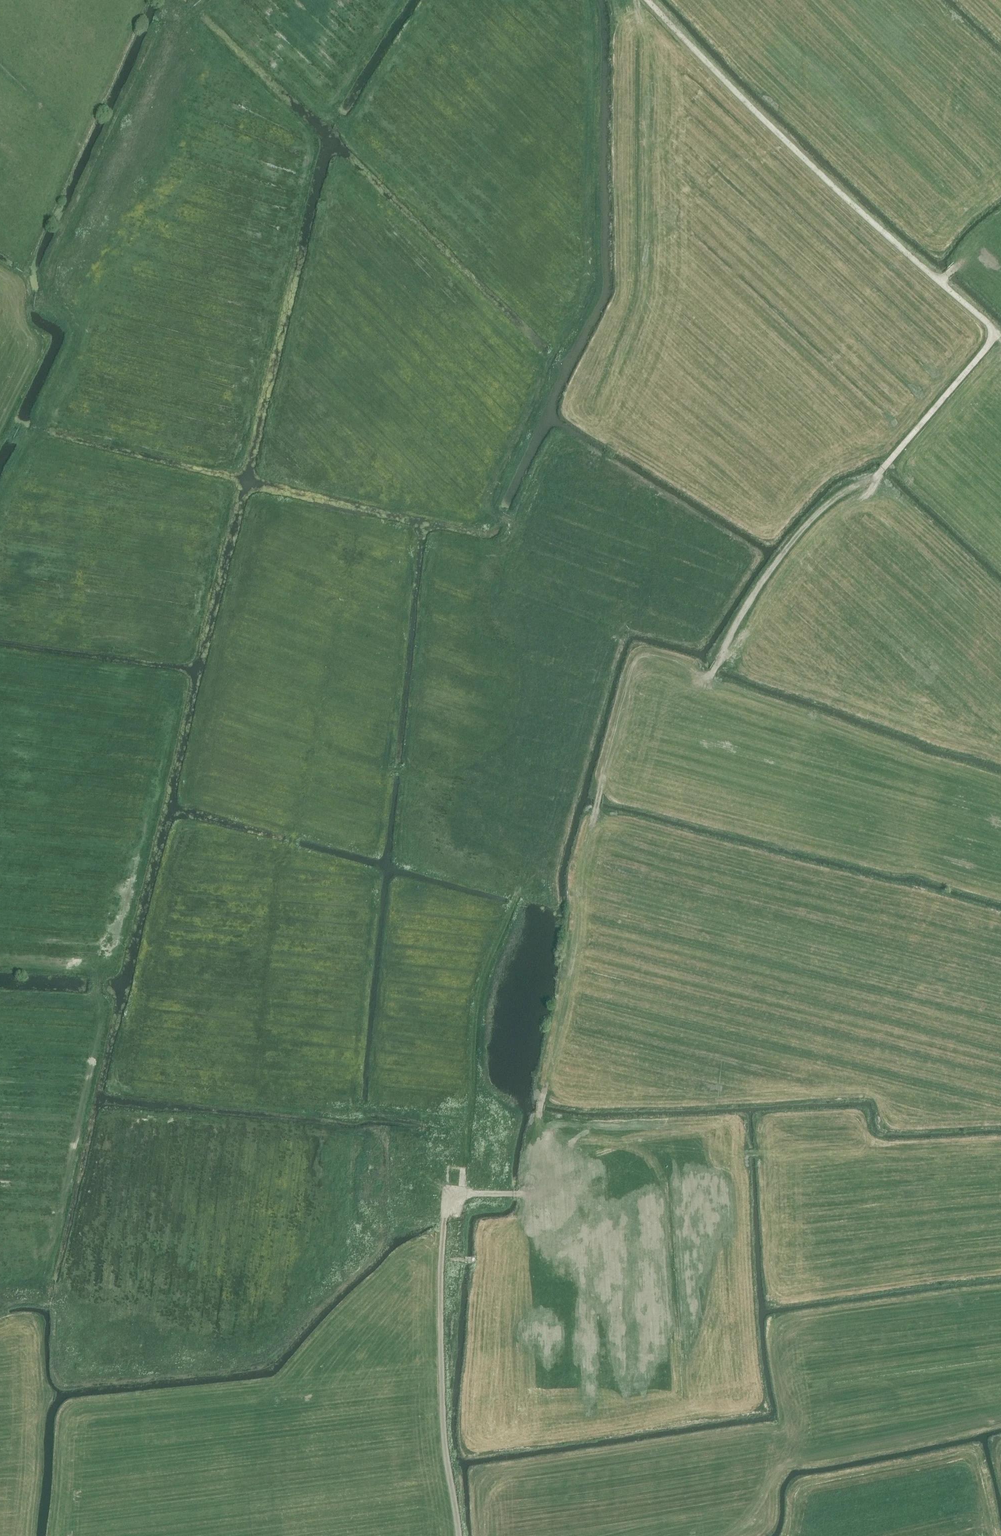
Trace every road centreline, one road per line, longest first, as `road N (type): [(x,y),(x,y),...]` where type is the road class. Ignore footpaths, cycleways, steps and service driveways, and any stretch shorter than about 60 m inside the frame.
road 1 (track): [(648,0),(782,137),(996,332),(875,478)]
road 2 (track): [(459,1535),(443,1397),(448,1192),(534,1194)]

